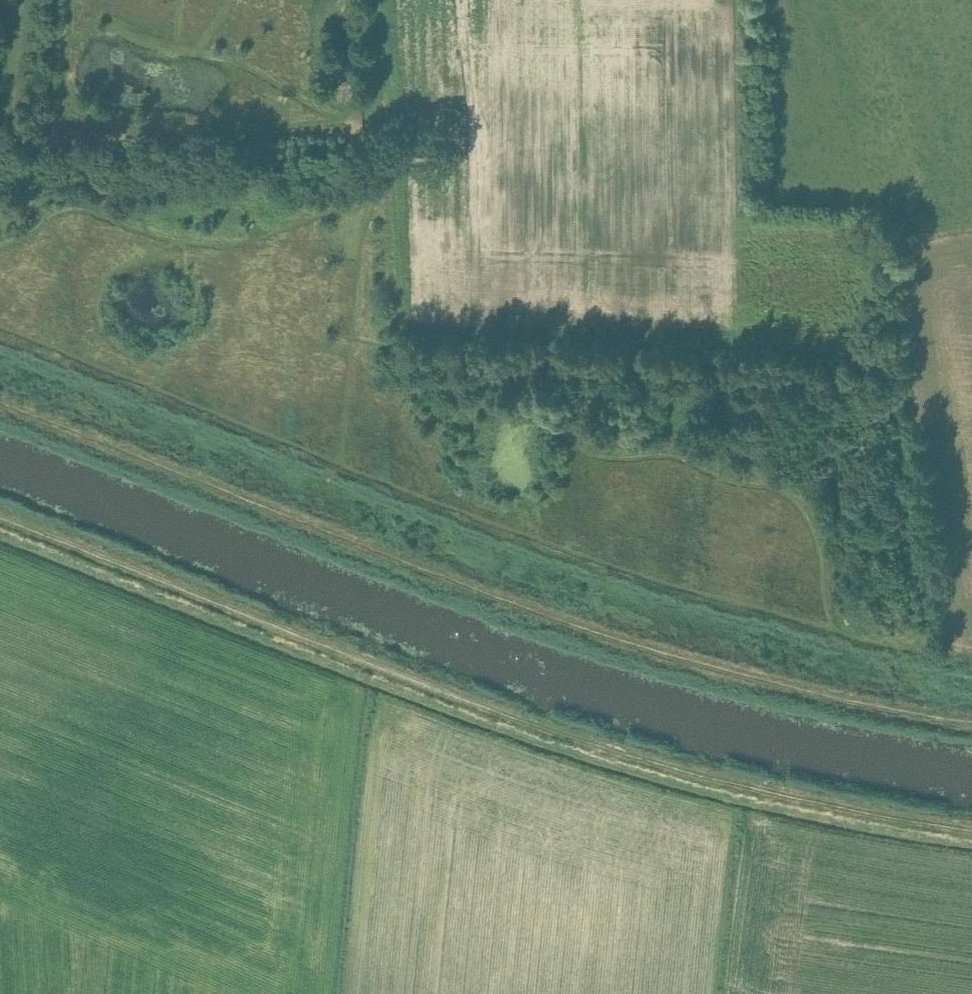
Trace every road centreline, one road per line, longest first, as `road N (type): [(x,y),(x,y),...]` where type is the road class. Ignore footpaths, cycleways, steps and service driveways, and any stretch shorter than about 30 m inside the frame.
road 1 (track): [(0,517),(542,729),(755,793),(971,832)]
road 2 (track): [(0,405),(620,641),(971,720)]

